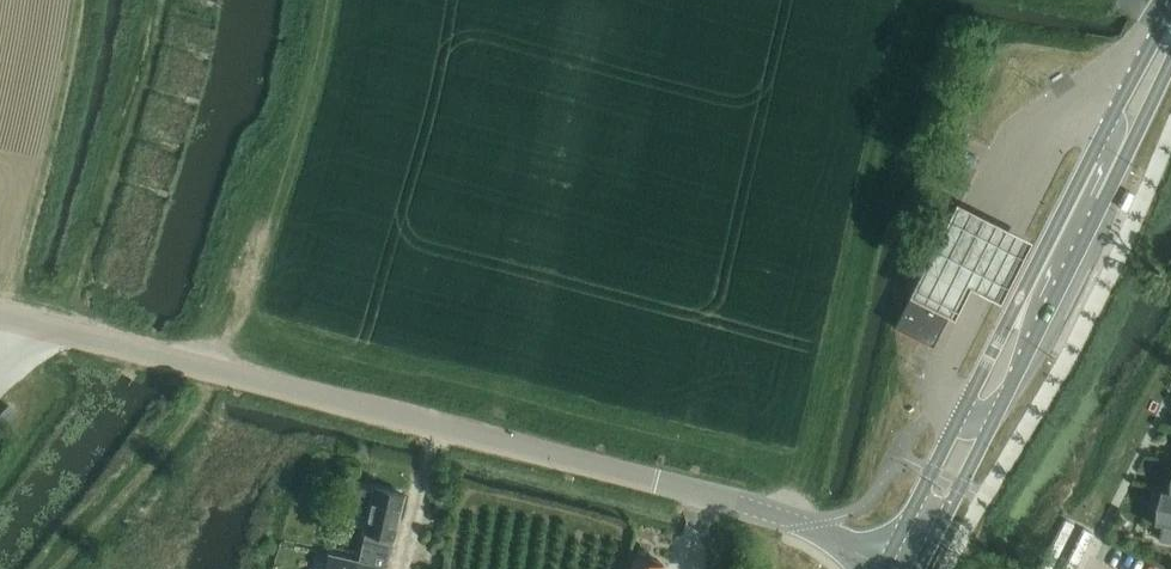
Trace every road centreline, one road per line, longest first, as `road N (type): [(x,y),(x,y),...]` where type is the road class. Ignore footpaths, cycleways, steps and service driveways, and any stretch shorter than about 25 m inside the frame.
road 1 (unclassified): [(886,565),(795,522),(703,494),(0,316)]
road 2 (secondary): [(1170,12),(886,565)]
road 3 (secondary): [(920,568),(1170,63)]
road 4 (track): [(155,0),(67,333)]

